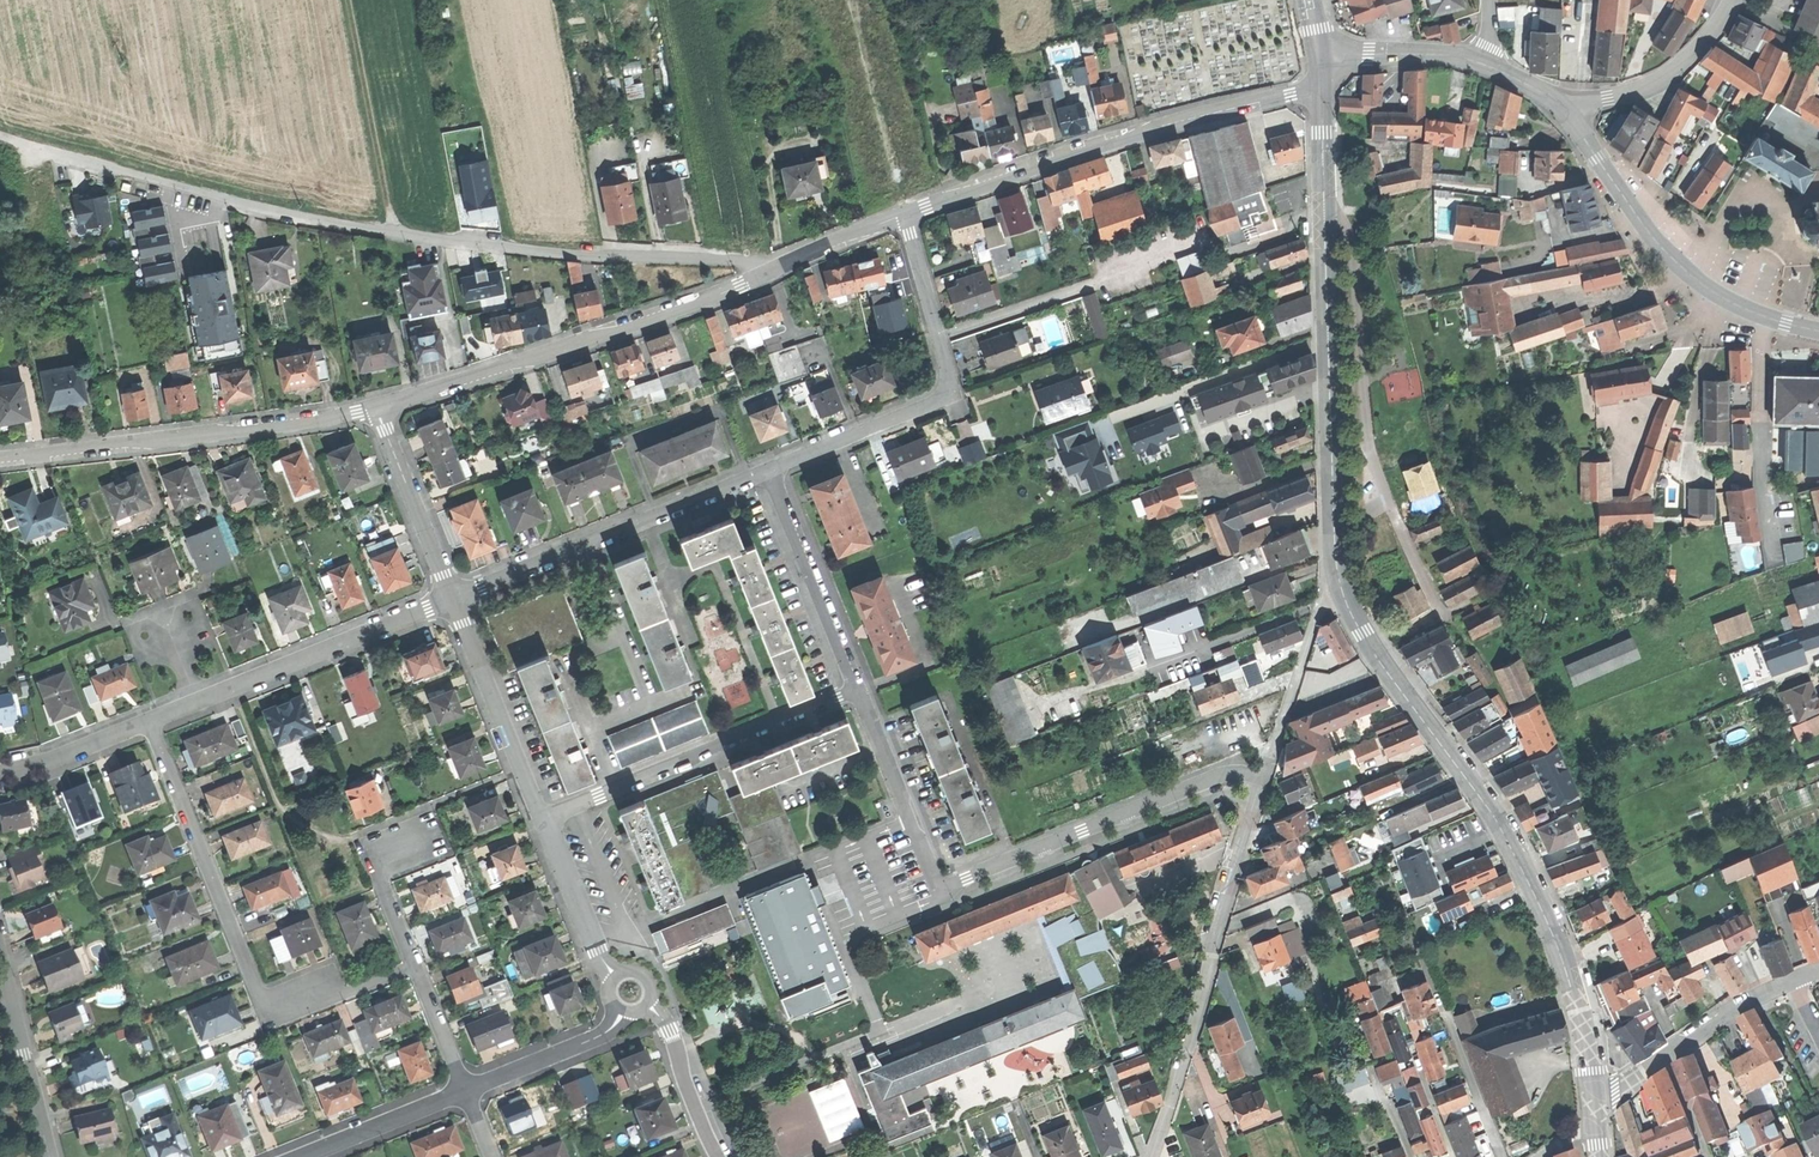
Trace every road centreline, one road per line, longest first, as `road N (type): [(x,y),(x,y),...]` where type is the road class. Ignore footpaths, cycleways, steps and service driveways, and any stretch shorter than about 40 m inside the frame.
road 1 (unclassified): [(763,275),(742,264),(396,235),(277,214),(0,140)]
road 2 (secondary): [(1342,587),(1376,655),(1489,809),(1538,900),(1579,1011),(1594,1117)]
road 3 (residential): [(147,721),(262,999),(291,1014),(413,965)]
road 4 (residential): [(1321,94),(1291,93),(1159,126),(902,214)]
road 5 (residential): [(1324,205),(1355,249),(1369,454),(1442,606)]
road 6 (residential): [(763,275),(374,408)]
road 7 (residential): [(1150,1156),(1264,775)]
road 8 (secondary): [(1324,205),(1333,557),(1342,587)]
road 9 (residential): [(767,472),(939,400),(947,375),(902,214)]
road 10 (residential): [(374,408),(0,458)]
road 11 (residential): [(1565,112),(1640,227),(1698,282),(1752,316),(1818,334)]
road 12 (residential): [(1264,775),(1217,775),(939,888)]
road 13 (residential): [(452,601),(767,472)]
road 14 (residential): [(858,694),(577,807)]
road 15 (residential): [(452,601),(199,700)]
road 16 (residential): [(858,694),(767,472)]
road 17 (track): [(396,235),(348,0)]
road 18 (residential): [(542,821),(452,601)]
road 19 (residential): [(1503,1156),(1416,937)]
road 20 (residential): [(597,949),(793,863)]
road 21 (residential): [(939,888),(858,694)]
road 22 (residential): [(452,601),(374,408)]
road 23 (residential): [(1565,112),(1645,85),(1685,59),(1731,0)]
road 24 (residential): [(0,970),(48,1156)]
road 25 (residential): [(1264,775),(1329,598)]
road 26 (residential): [(624,1012),(608,1031),(465,1092)]
road 27 (residential): [(465,1092),(304,1156)]
road 28 (residential): [(650,1002),(671,1030),(693,1107),(720,1156)]
road 29 (residential): [(1321,57),(1435,53),(1484,64)]
road 30 (residential): [(147,721),(0,772)]
road 31 (residential): [(902,214),(763,275)]
road 32 (residential): [(413,965),(377,871),(411,842)]
road 33 (residential): [(1793,983),(1669,1054)]
road 34 (residential): [(597,949),(542,821)]
road 35 (residential): [(465,1092),(413,965)]

